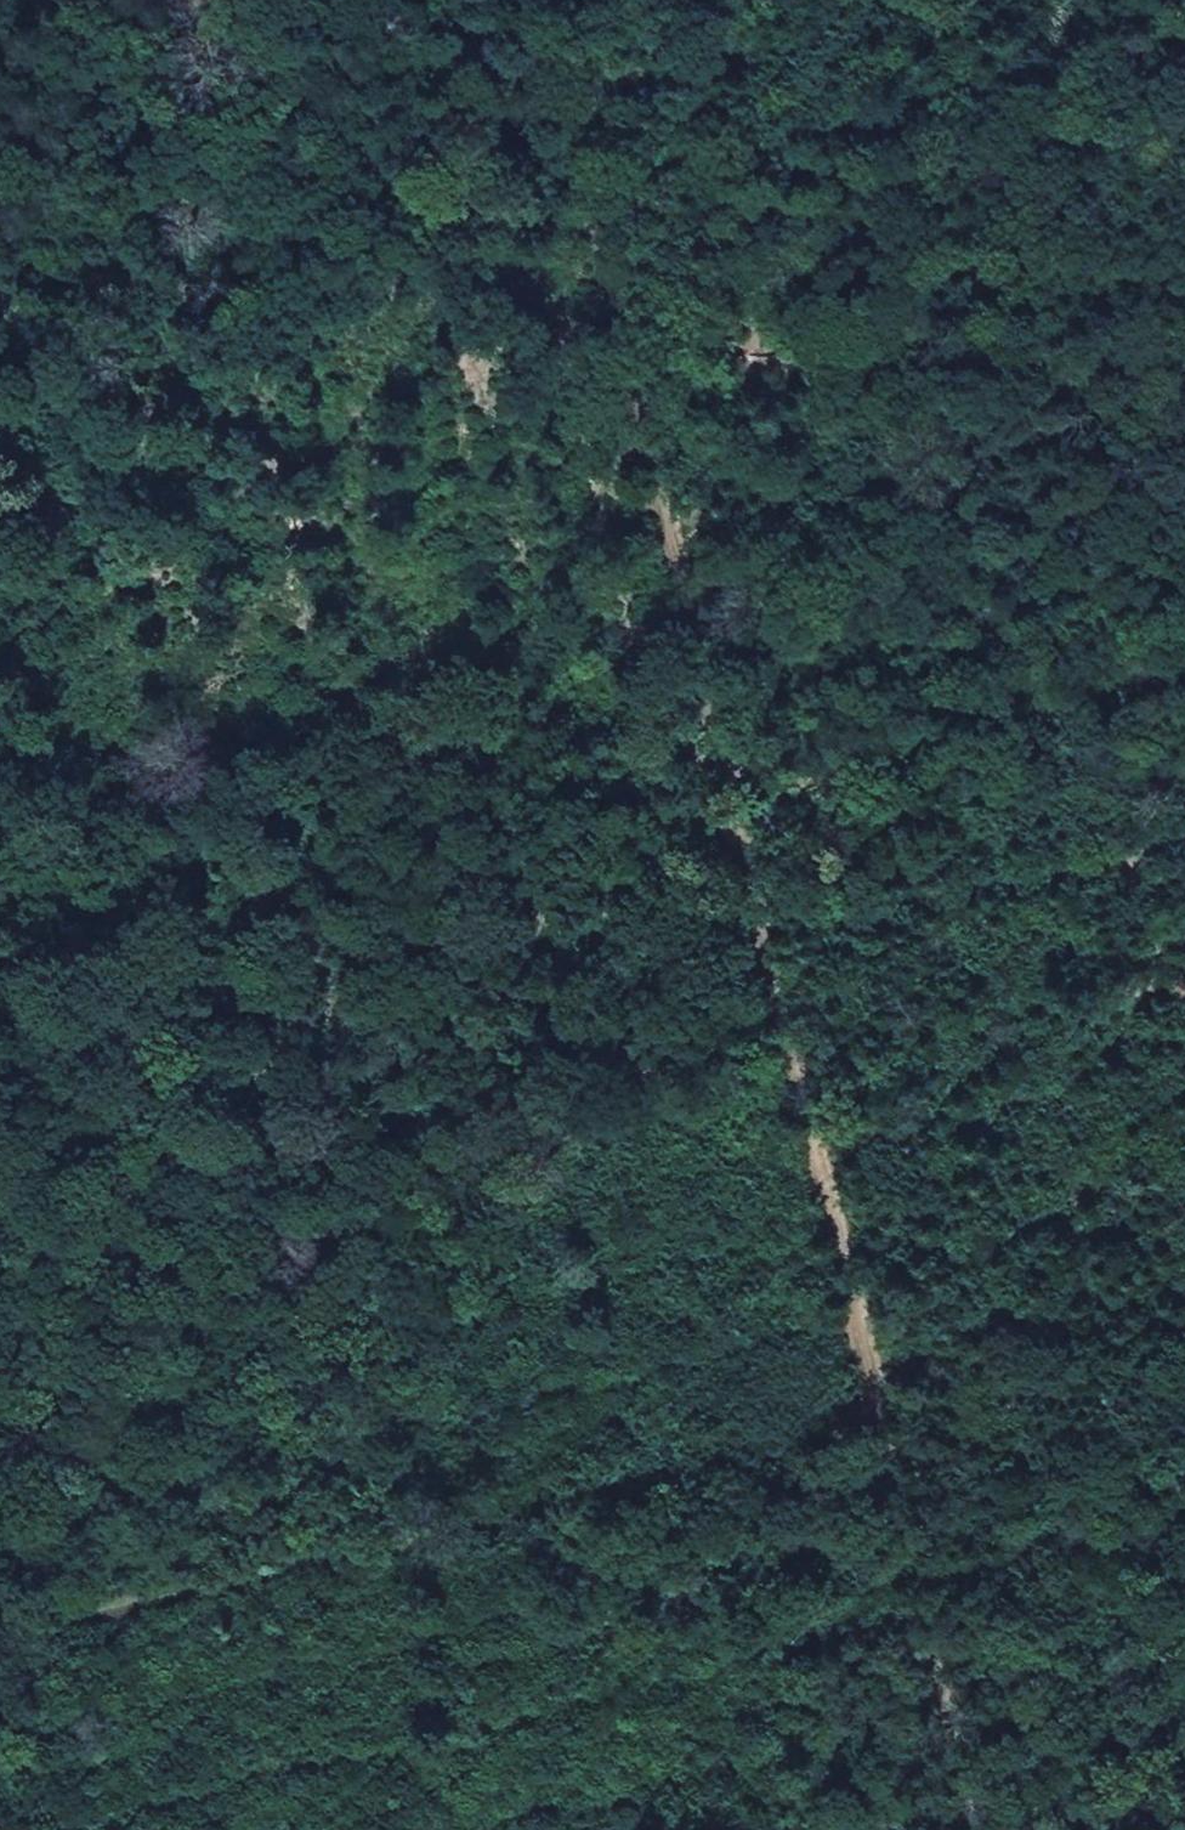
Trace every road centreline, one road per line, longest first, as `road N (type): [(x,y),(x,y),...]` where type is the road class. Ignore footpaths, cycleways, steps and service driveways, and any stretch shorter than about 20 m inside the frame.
road 1 (track): [(984,1829),(551,0)]

